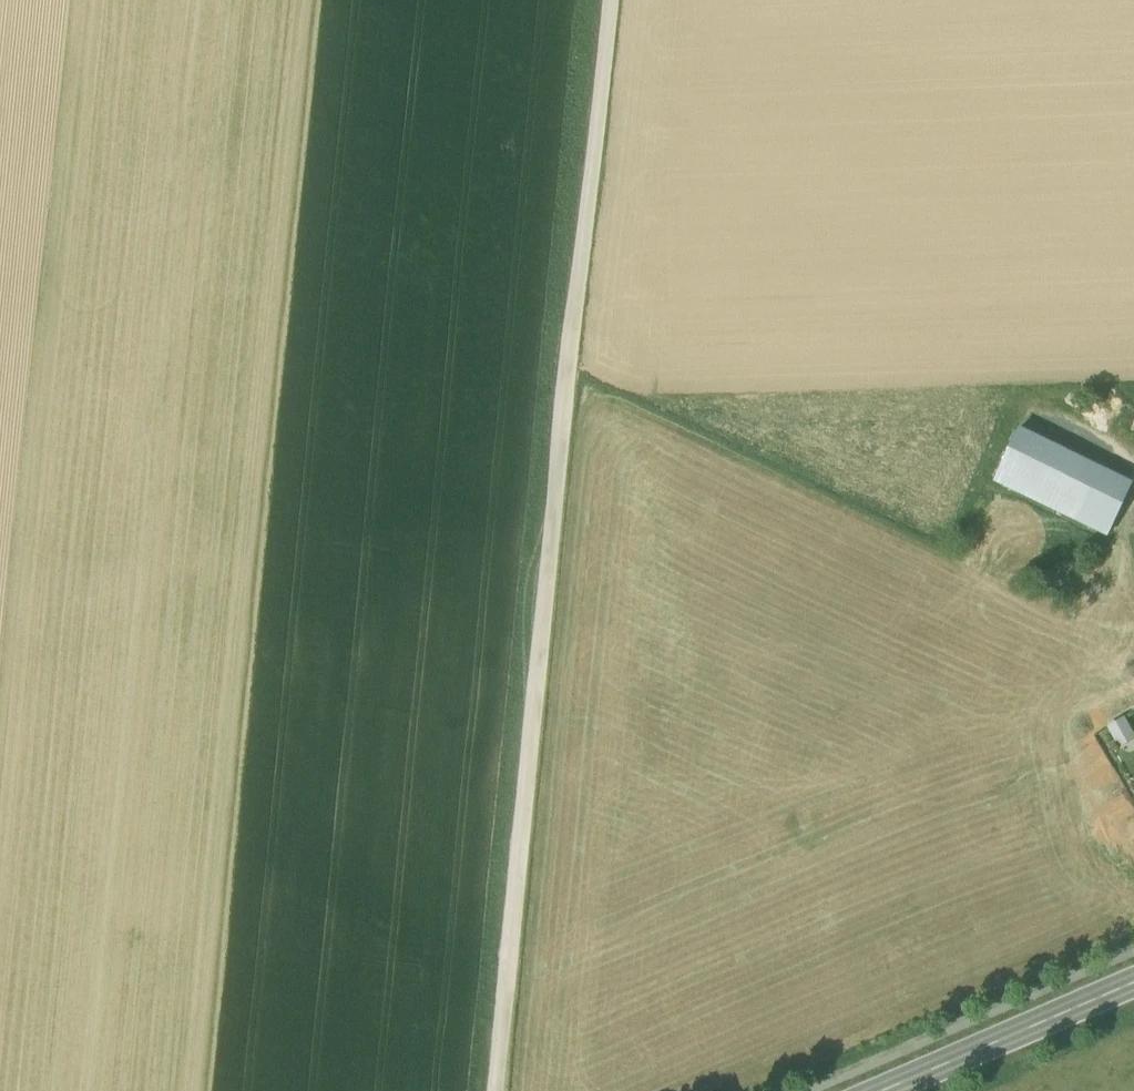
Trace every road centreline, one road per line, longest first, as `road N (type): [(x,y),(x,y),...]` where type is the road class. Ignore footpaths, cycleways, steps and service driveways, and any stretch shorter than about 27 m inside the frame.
road 1 (track): [(494,1090),(606,0)]
road 2 (secondary): [(882,1090),(1133,982)]

